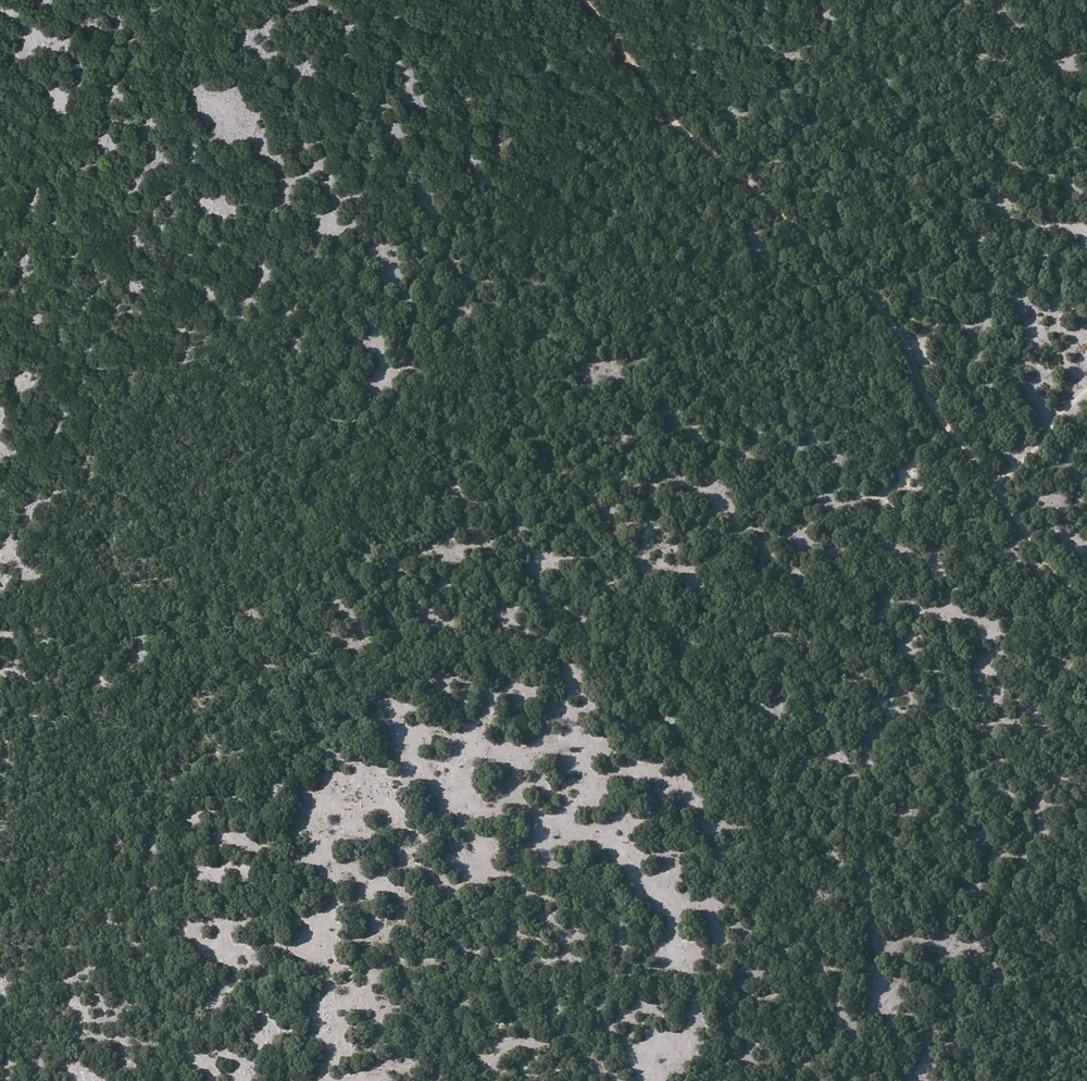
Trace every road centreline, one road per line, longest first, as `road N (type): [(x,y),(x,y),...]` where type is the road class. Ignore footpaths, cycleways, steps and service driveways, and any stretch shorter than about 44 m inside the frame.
road 1 (track): [(585,0),(679,128),(884,312),(939,417),(994,487)]
road 2 (track): [(994,487),(1060,576),(1086,599)]

